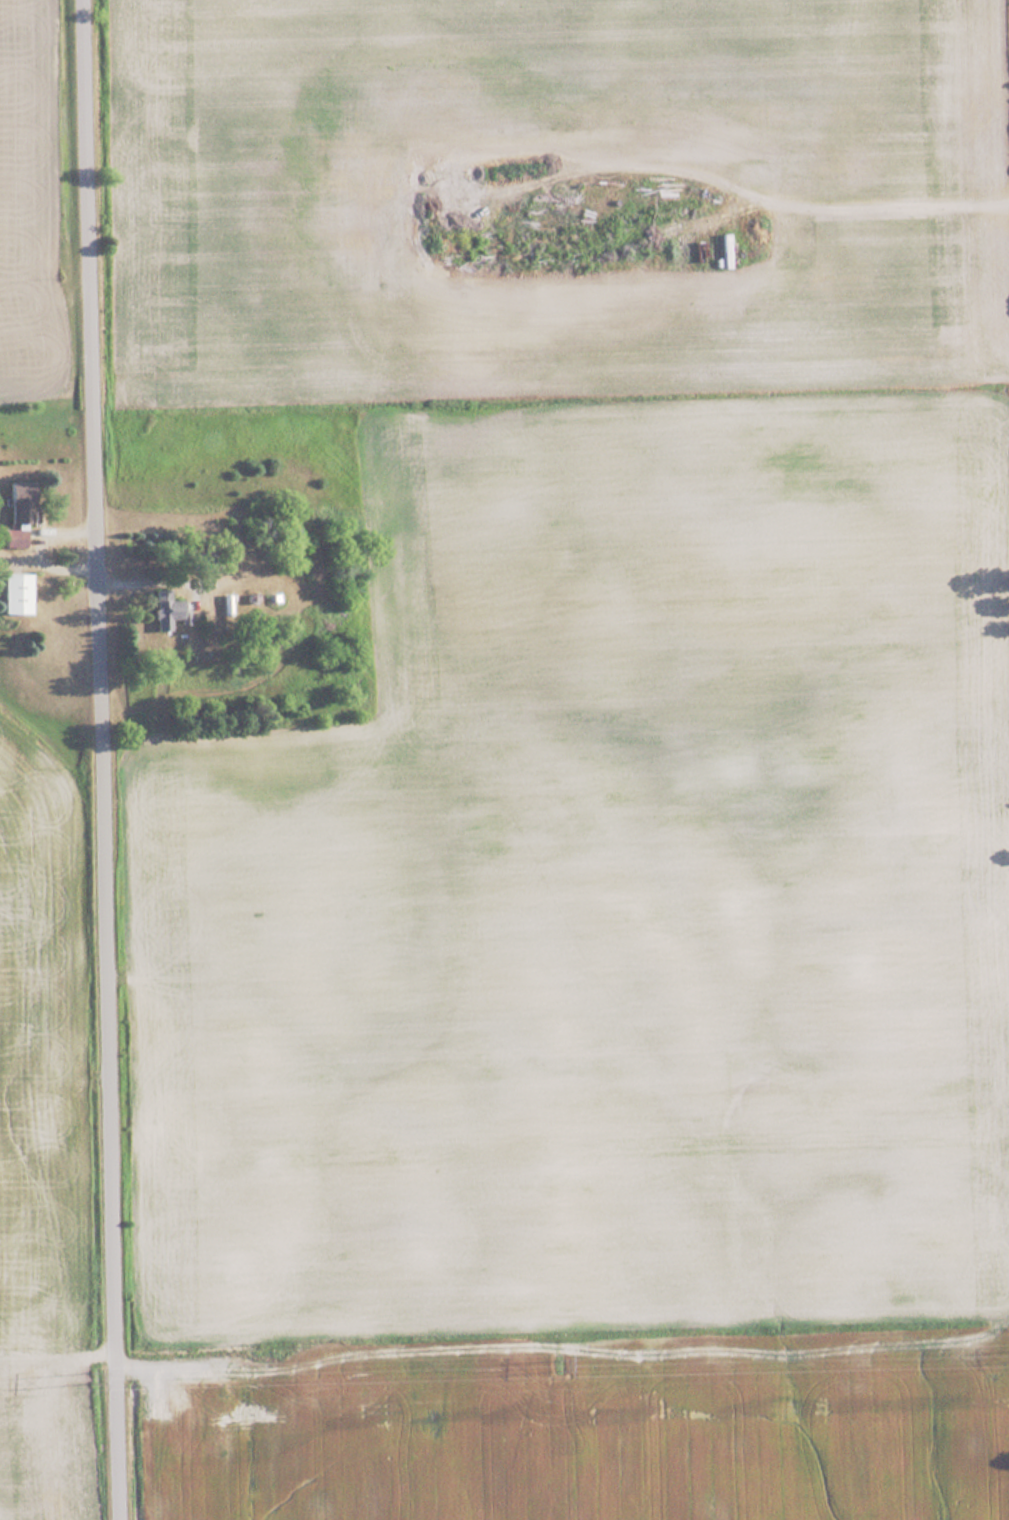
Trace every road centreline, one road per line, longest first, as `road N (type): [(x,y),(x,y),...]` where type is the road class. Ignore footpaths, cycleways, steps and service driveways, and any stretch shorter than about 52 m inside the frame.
road 1 (residential): [(81,0),(120,1519)]

